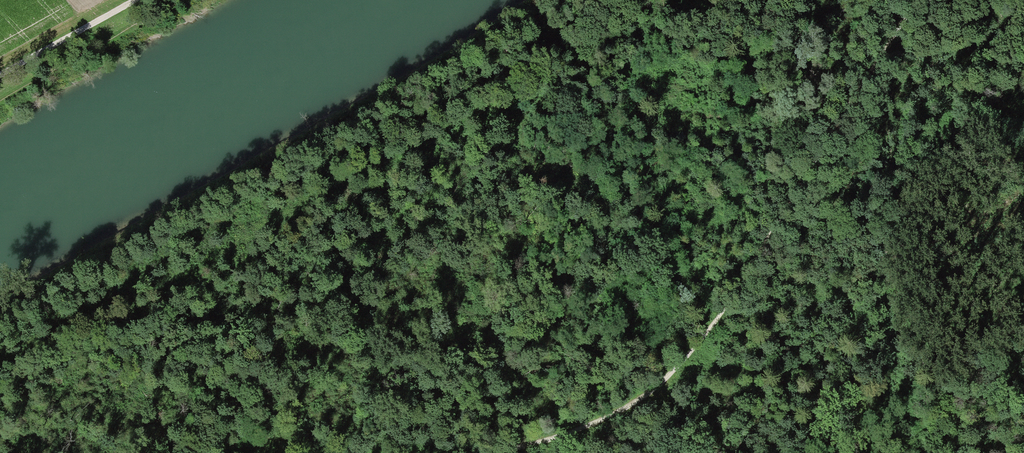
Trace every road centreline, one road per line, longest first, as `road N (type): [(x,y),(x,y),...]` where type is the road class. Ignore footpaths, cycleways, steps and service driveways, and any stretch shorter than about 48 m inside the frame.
road 1 (track): [(917,0),(734,293),(668,380),(601,420),(484,452)]
road 2 (track): [(561,0),(0,322)]
road 3 (track): [(768,441),(812,432),(855,400),(882,343),(912,215),(1023,84)]
road 4 (track): [(0,76),(138,0)]
road 5 (track): [(651,393),(797,452)]

